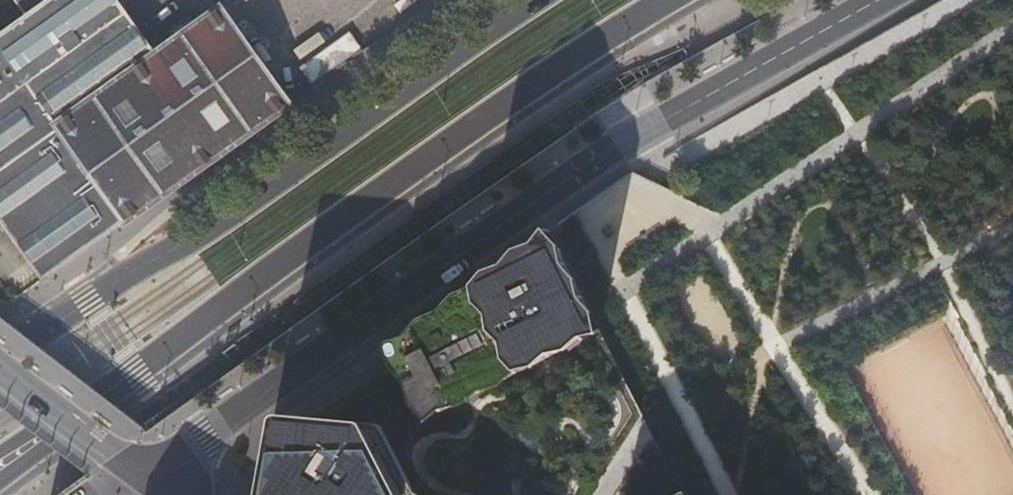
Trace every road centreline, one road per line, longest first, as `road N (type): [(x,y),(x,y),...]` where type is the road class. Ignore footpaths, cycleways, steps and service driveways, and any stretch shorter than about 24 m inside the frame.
road 1 (residential): [(158,485),(411,281),(573,173),(883,0)]
road 2 (primary): [(39,444),(524,92),(672,0)]
road 3 (primary): [(531,0),(210,221),(0,354)]
road 4 (residential): [(0,366),(158,485)]

